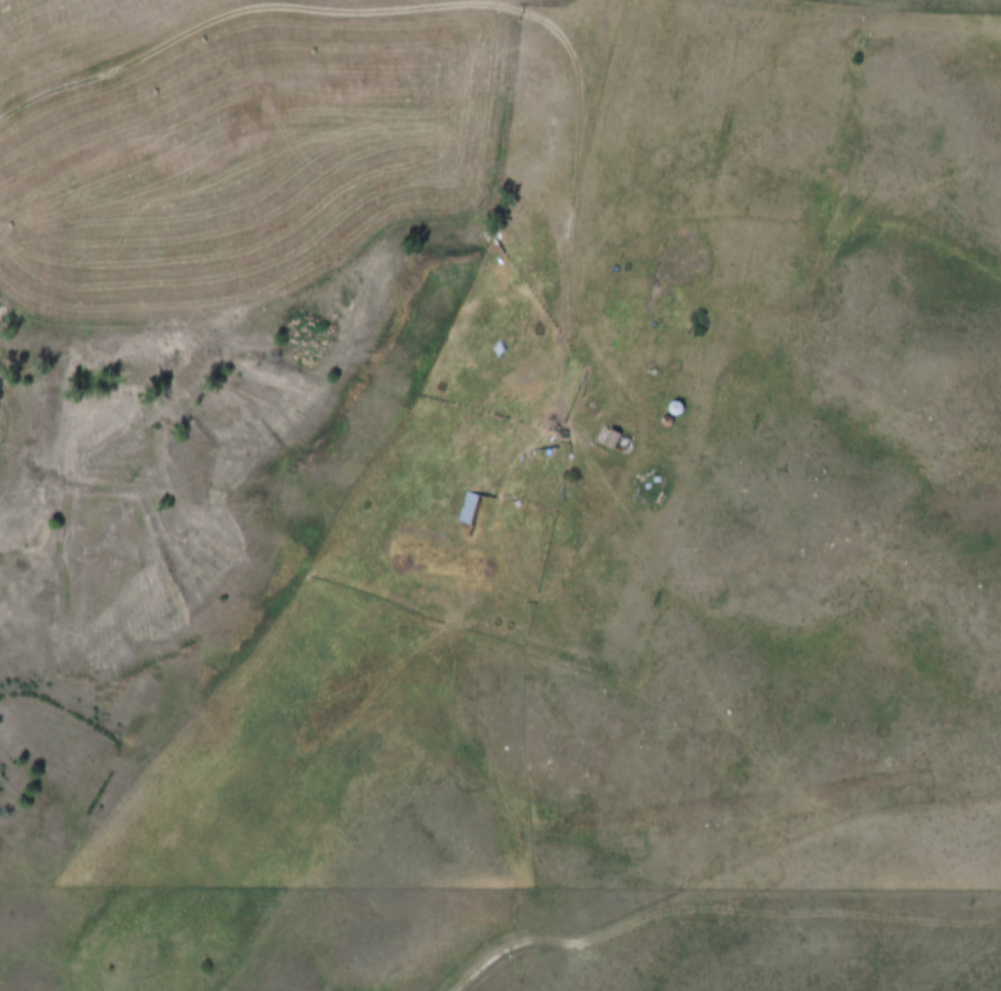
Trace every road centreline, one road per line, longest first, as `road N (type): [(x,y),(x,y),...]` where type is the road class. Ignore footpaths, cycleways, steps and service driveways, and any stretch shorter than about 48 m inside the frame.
road 1 (track): [(0,121),(240,11),(390,14),(453,0)]
road 2 (track): [(500,0),(553,26),(579,58),(580,189),(566,293),(621,378)]
road 3 (track): [(459,990),(496,953),(530,941),(853,958)]
road 4 (track): [(695,0),(1000,25)]

